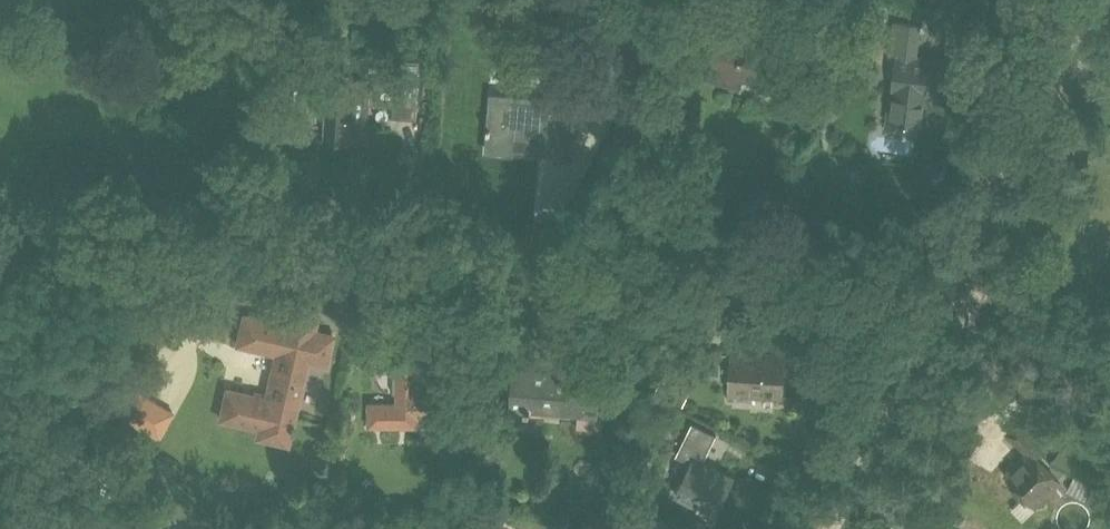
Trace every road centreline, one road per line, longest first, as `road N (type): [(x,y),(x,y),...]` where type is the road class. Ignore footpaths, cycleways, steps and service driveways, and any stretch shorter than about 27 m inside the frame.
road 1 (residential): [(827,528),(942,292),(911,300),(409,260),(0,263)]
road 2 (track): [(942,292),(1090,0)]
road 3 (primary): [(171,528),(0,405)]
road 4 (track): [(1109,299),(942,292)]

